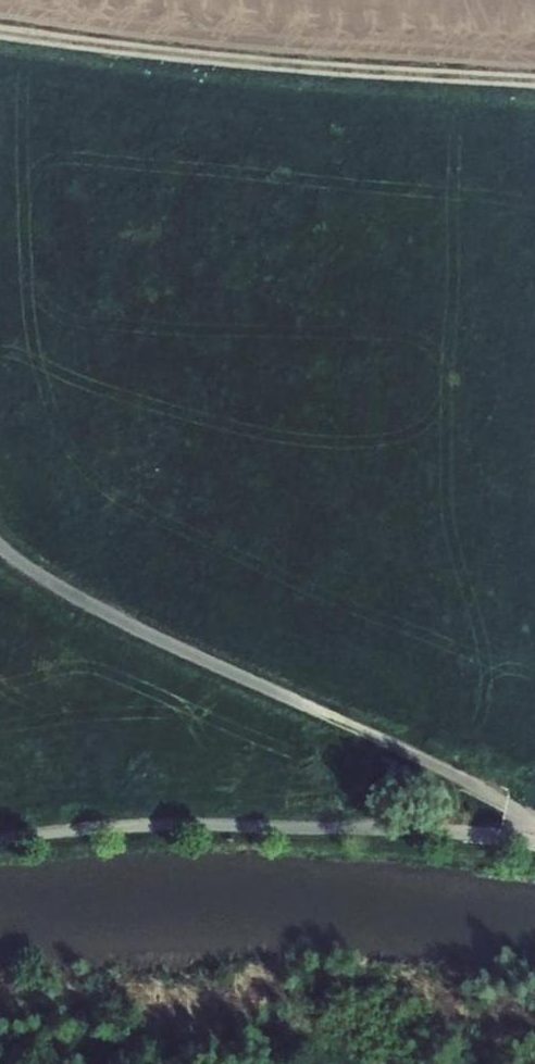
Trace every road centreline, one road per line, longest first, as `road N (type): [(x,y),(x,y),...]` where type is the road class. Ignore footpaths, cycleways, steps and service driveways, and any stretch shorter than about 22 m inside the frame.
road 1 (track): [(0,33),(287,66),(534,82)]

